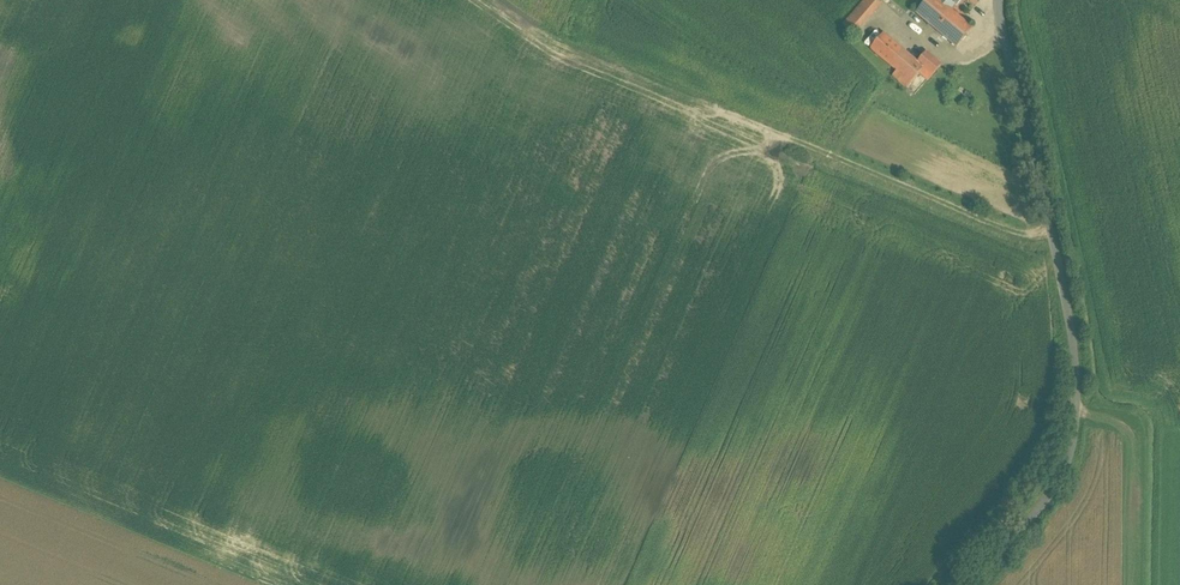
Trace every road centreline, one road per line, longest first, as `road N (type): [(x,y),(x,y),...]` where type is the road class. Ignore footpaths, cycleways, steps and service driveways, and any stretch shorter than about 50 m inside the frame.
road 1 (unclassified): [(985,584),(1066,479),(1079,401),(1070,306),(1004,0)]
road 2 (track): [(1054,234),(1006,228),(822,153)]

